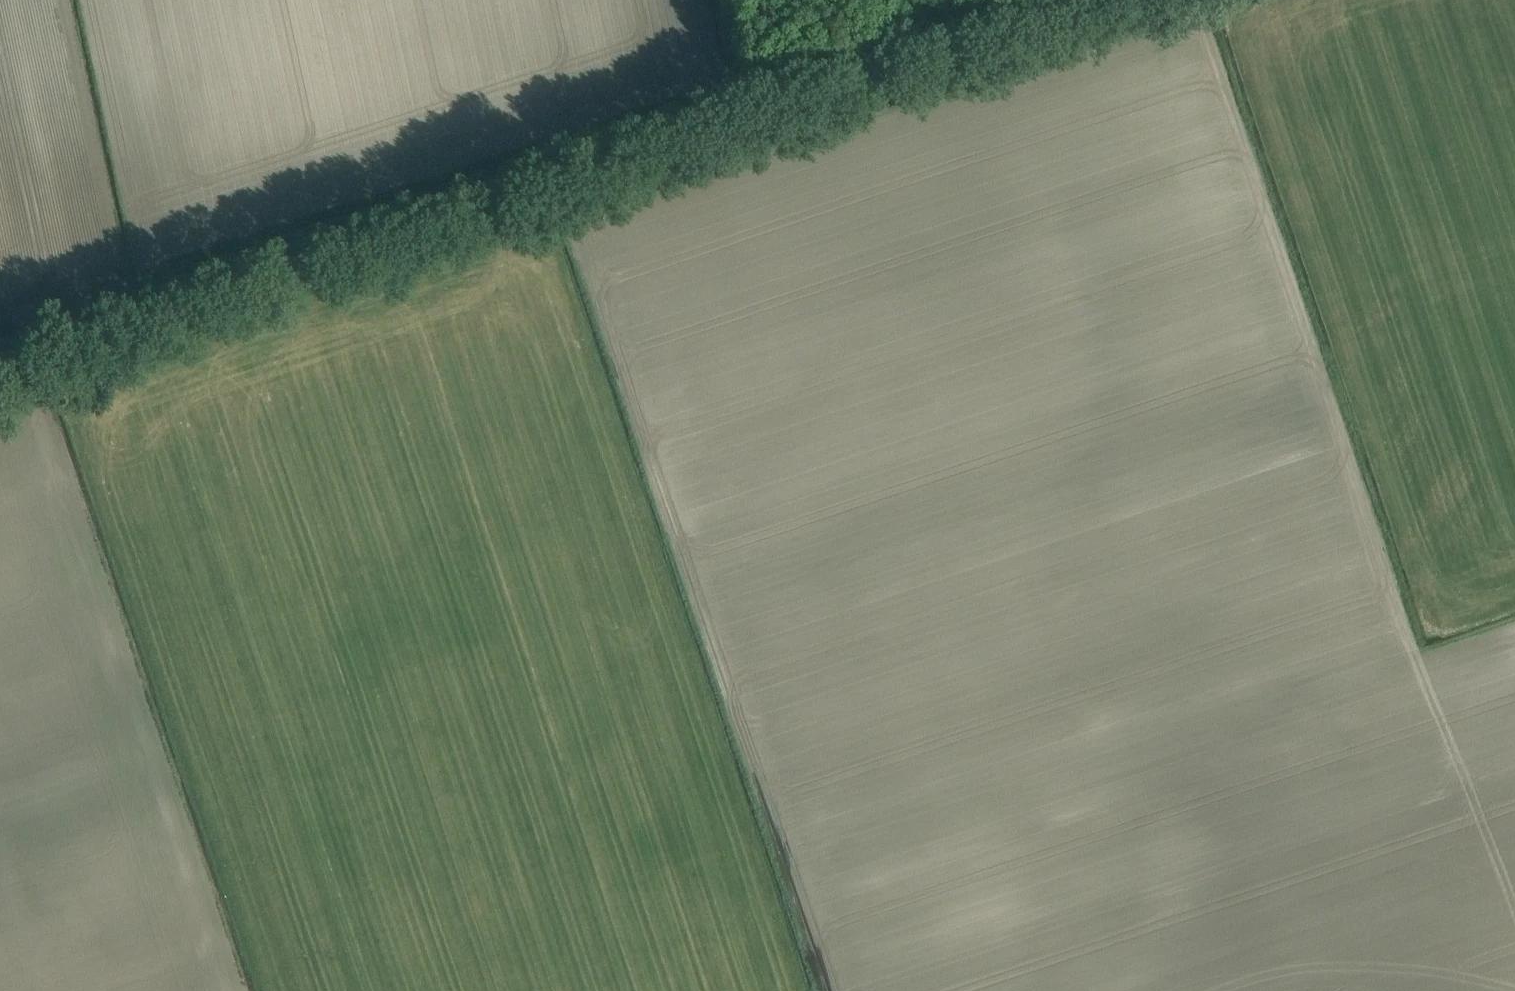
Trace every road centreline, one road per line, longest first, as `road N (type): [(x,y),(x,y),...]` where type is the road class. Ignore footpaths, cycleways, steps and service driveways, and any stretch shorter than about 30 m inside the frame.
road 1 (unclassified): [(0,366),(1098,0)]

